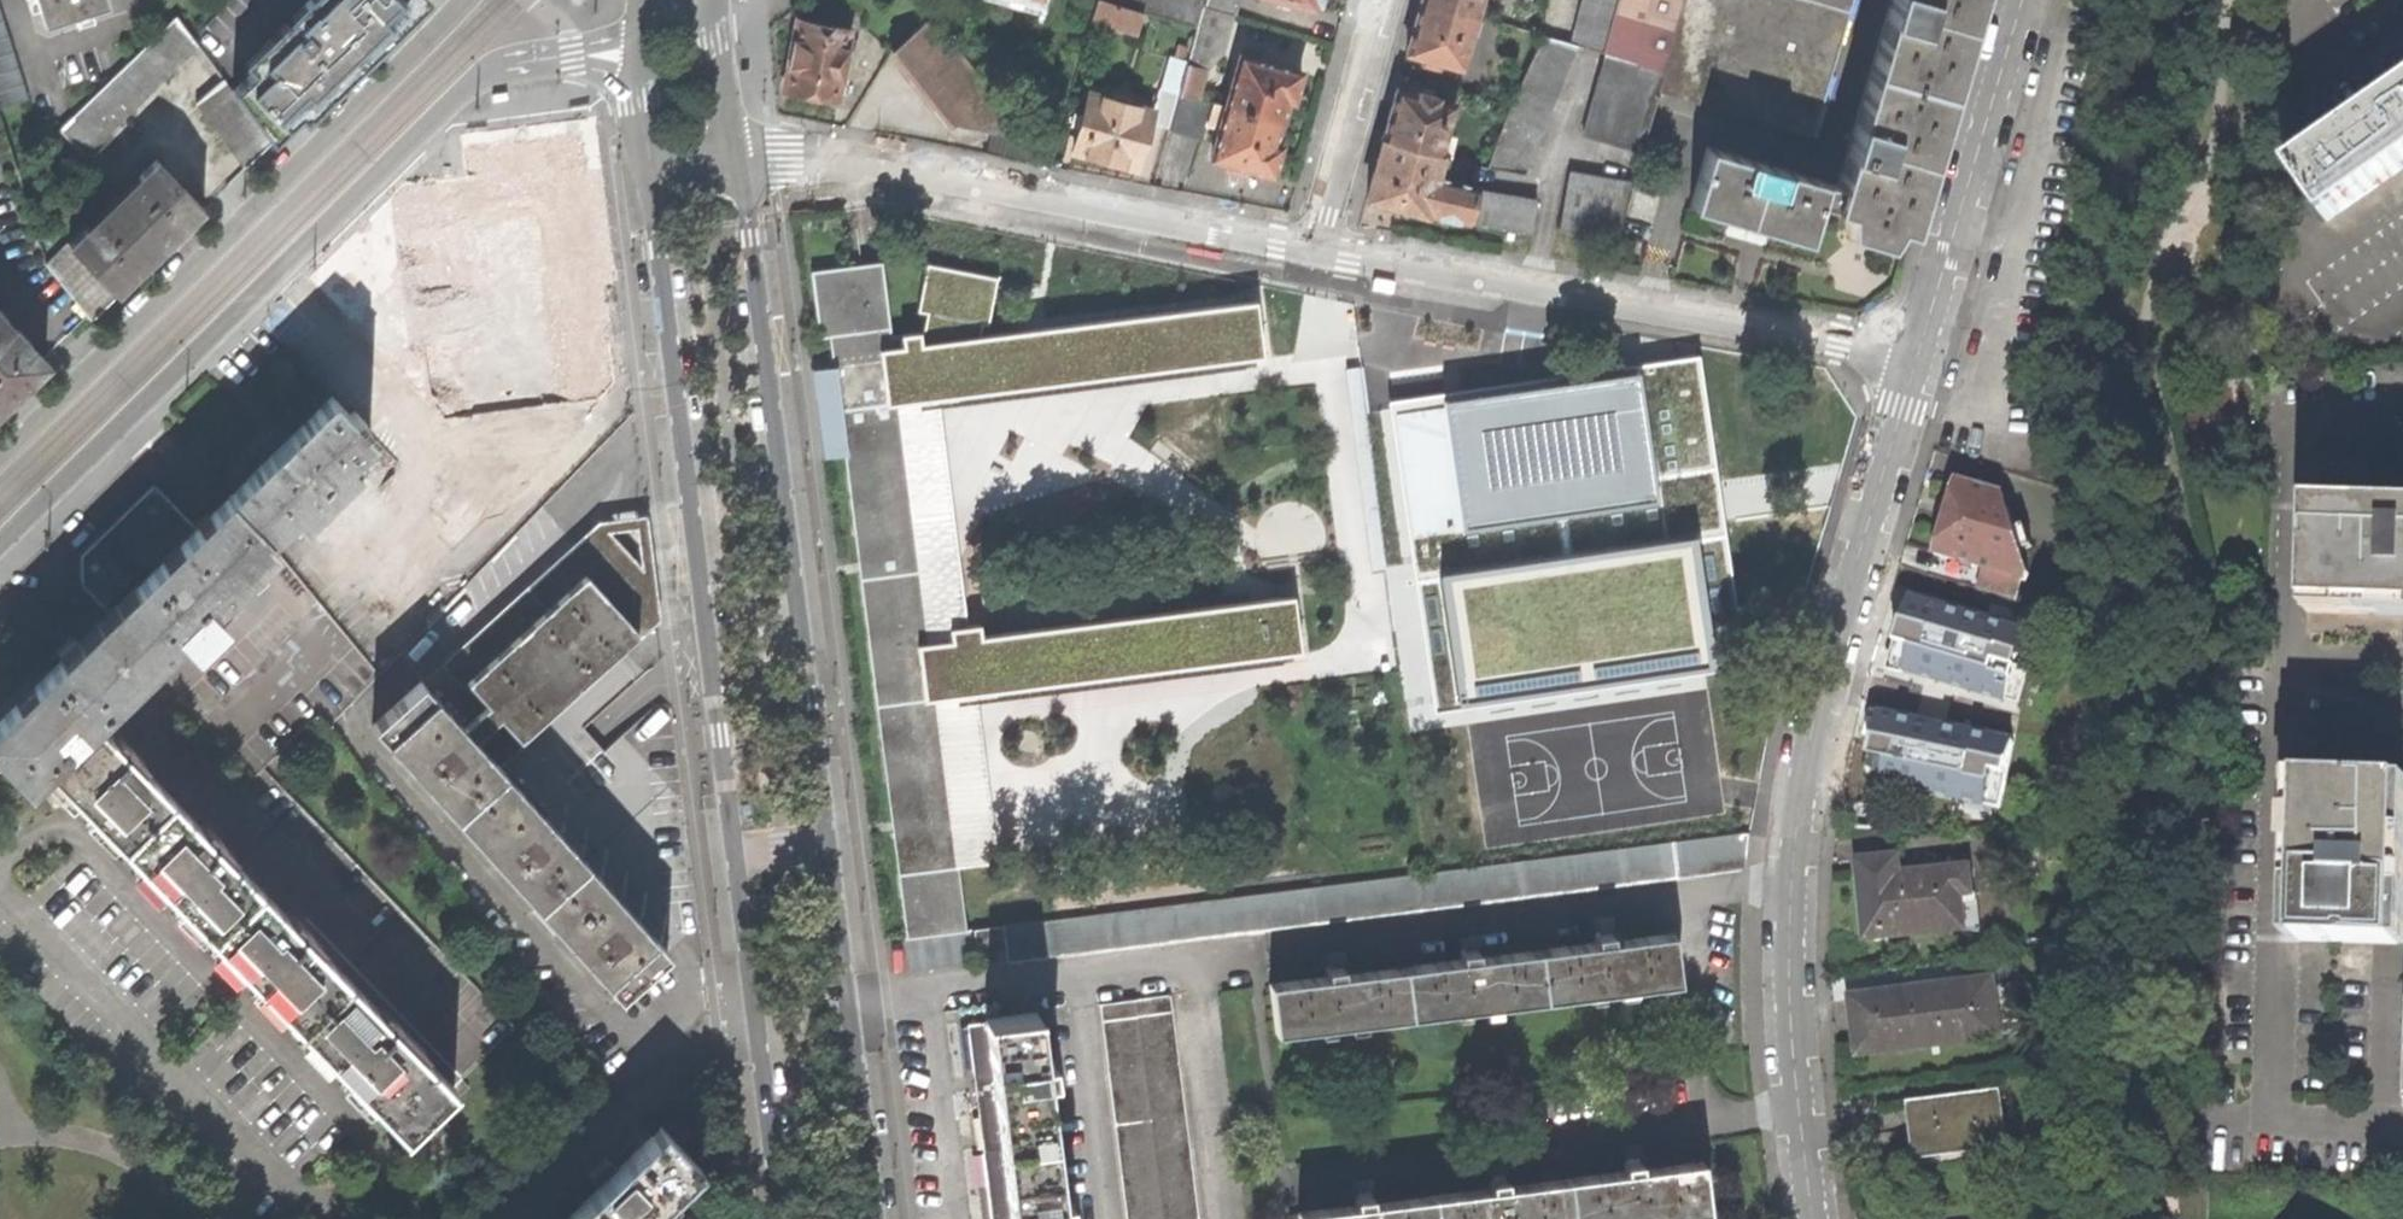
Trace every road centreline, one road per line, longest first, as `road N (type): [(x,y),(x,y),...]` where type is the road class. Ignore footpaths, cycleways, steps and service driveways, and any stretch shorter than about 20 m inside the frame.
road 1 (residential): [(1915,353),(1812,714),(1798,807),(1789,893),(1815,1218)]
road 2 (tertiary): [(0,541),(463,91),(535,59)]
road 3 (residential): [(830,842),(746,161)]
road 4 (residential): [(653,176),(739,856)]
road 5 (tertiary): [(464,0),(0,454)]
road 6 (residential): [(1314,245),(1915,353)]
road 7 (residential): [(746,161),(784,157),(1314,245)]
road 8 (residential): [(876,1218),(830,842)]
road 9 (residential): [(2022,0),(1915,353)]
road 10 (residential): [(739,856),(785,1218)]
road 11 (residential): [(1384,0),(1314,245)]
road 12 (residential): [(746,161),(710,0)]

